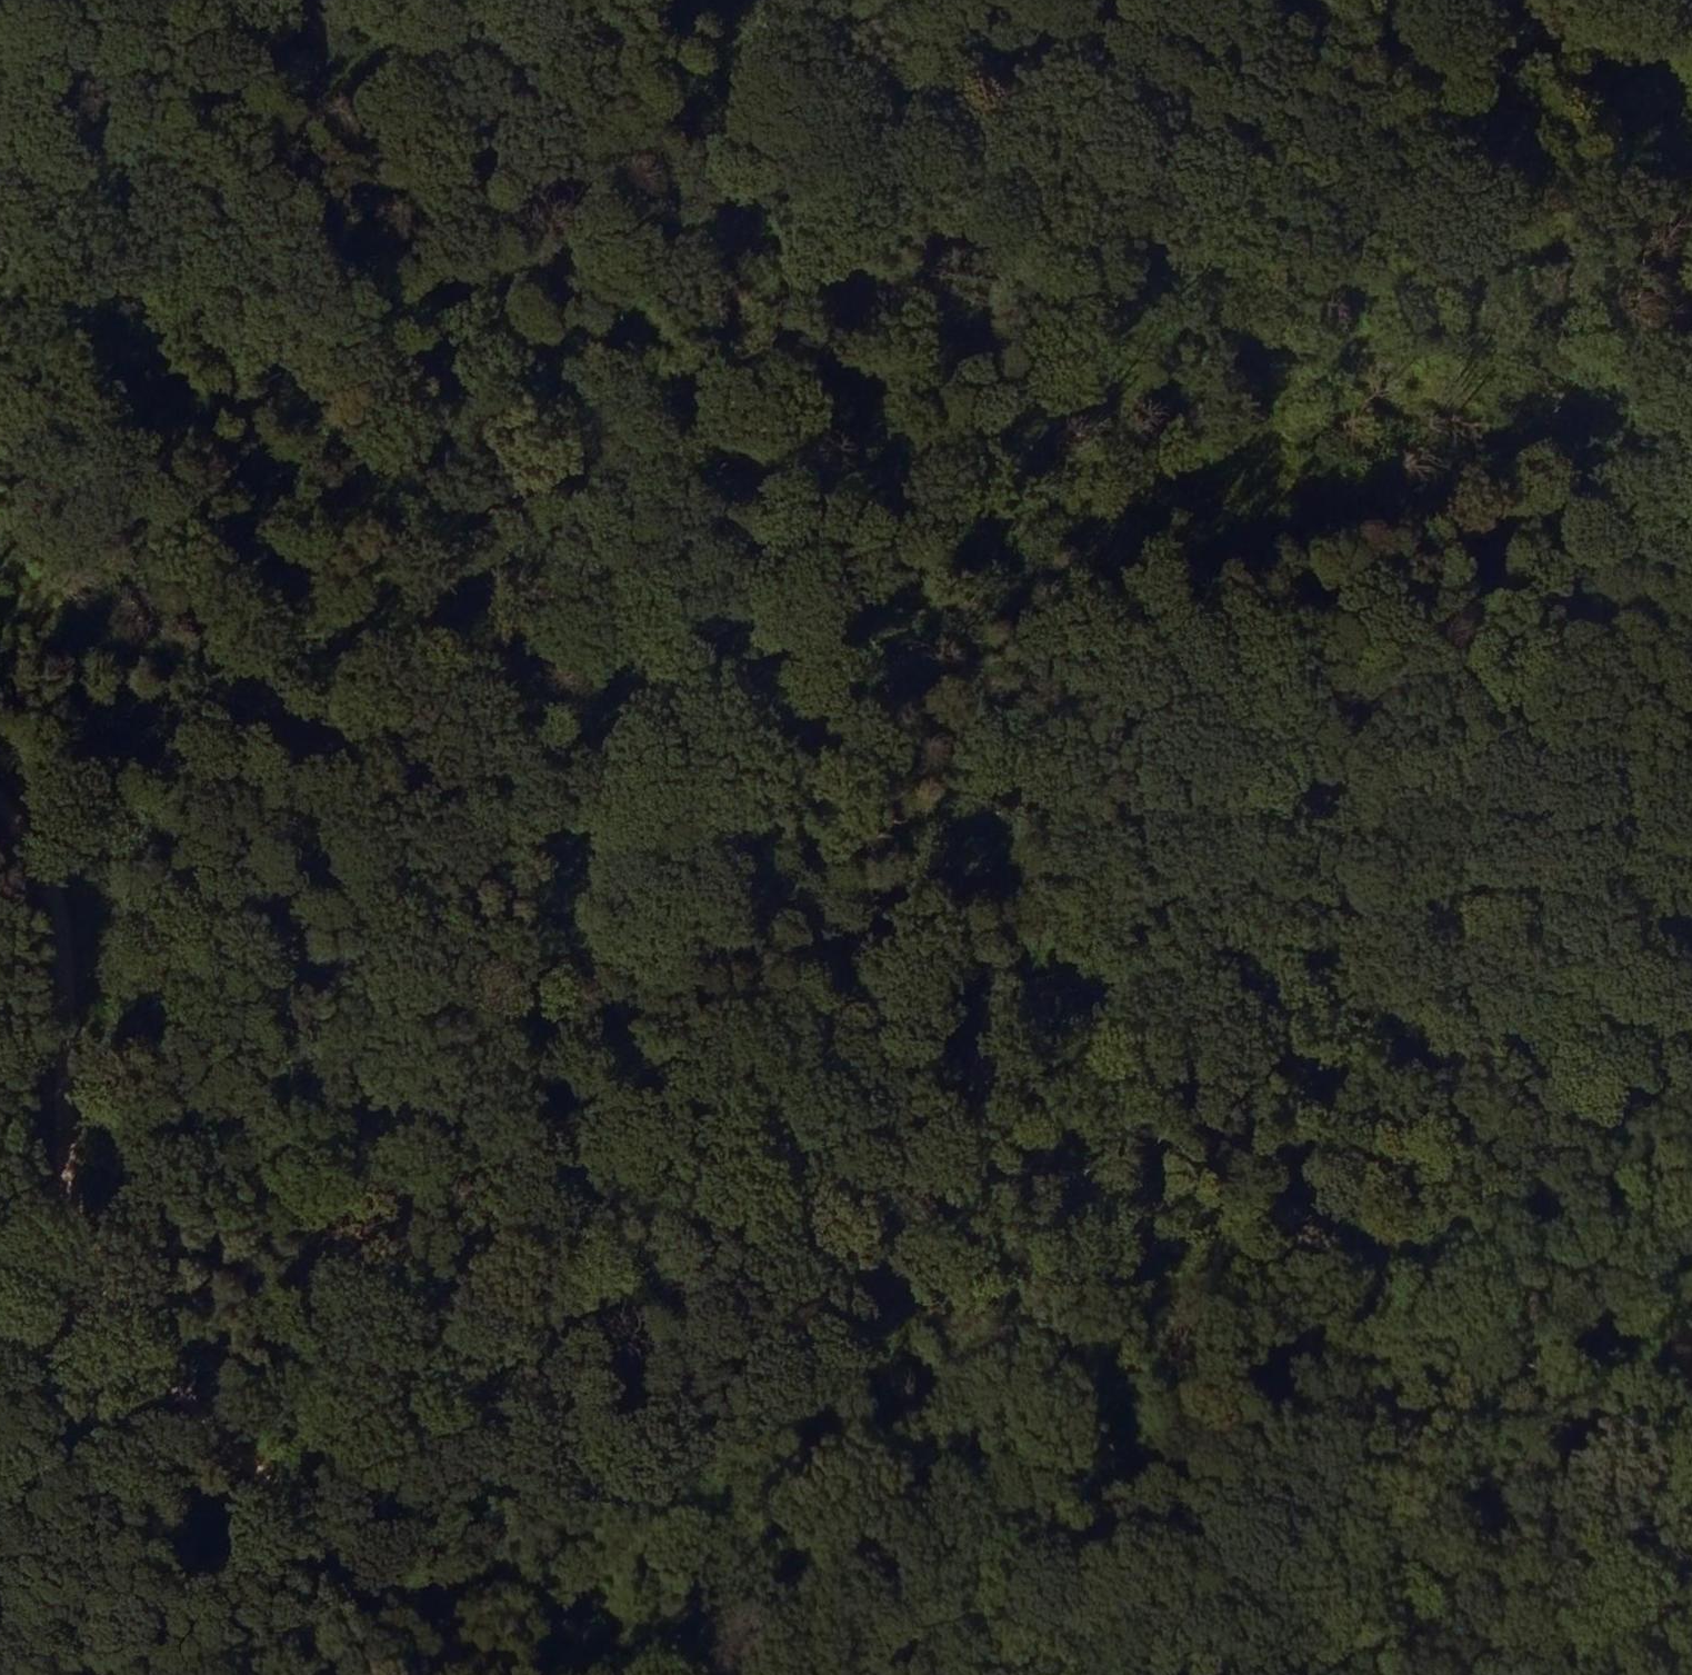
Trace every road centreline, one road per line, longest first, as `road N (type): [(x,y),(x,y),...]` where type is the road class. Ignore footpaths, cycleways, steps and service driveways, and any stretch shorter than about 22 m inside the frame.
road 1 (track): [(0,780),(93,897),(60,1129),(120,1284),(218,1488)]
road 2 (track): [(464,1674),(218,1488)]
road 3 (track): [(218,1488),(151,1674)]

